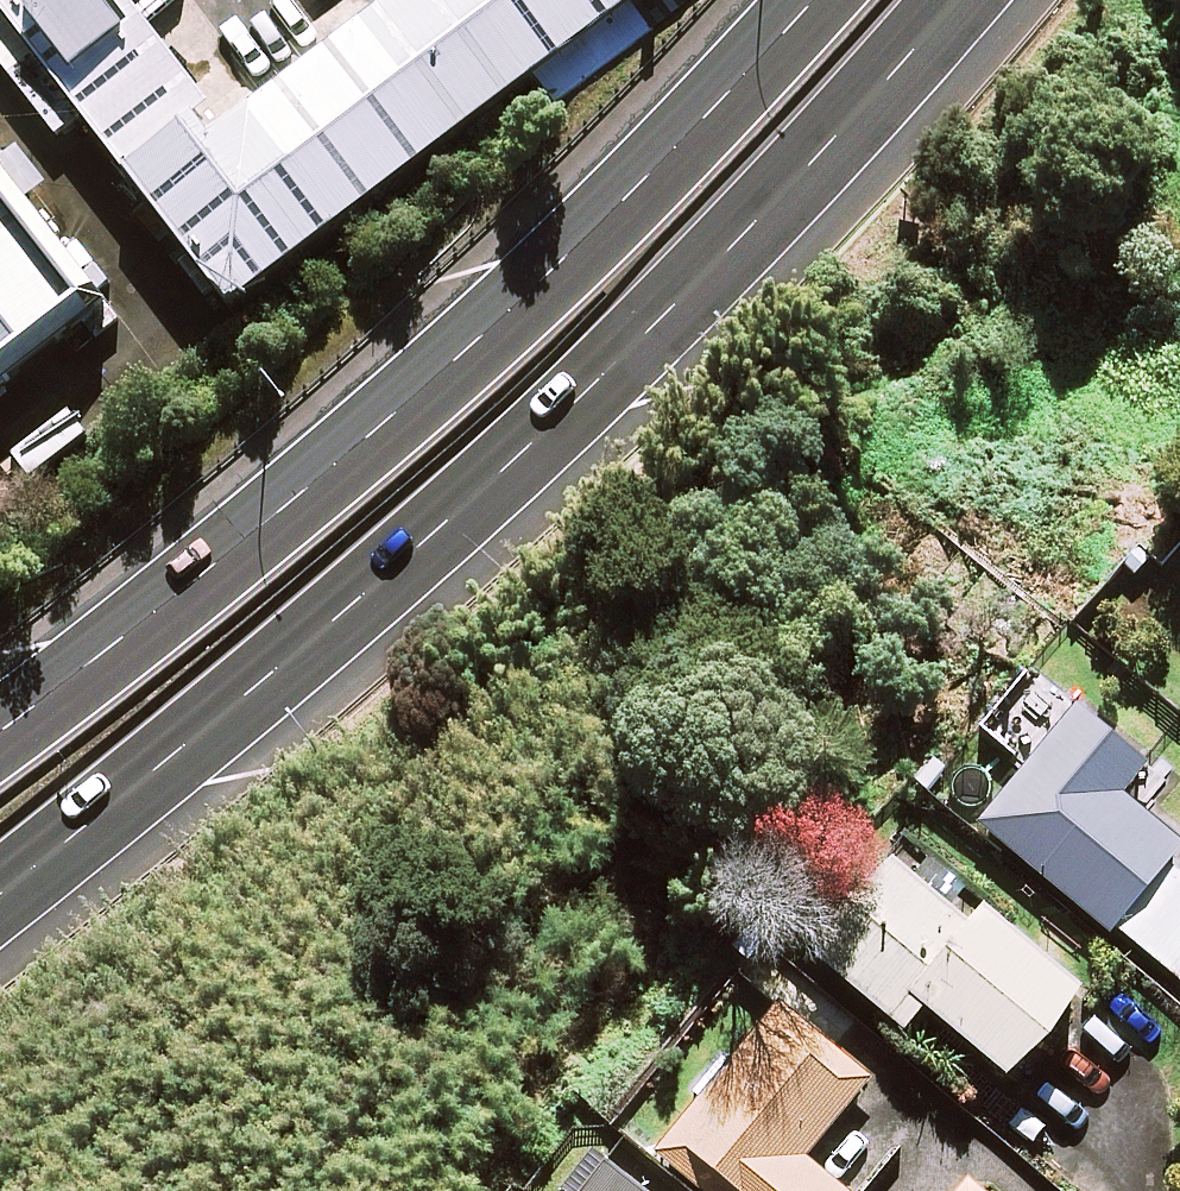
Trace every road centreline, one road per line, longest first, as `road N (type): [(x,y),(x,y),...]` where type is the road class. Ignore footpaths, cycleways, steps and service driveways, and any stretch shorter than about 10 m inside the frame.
road 1 (trunk): [(959,0),(768,210),(517,458),(149,778),(0,896)]
road 2 (trunk): [(0,734),(333,468),(549,275),(809,0)]

